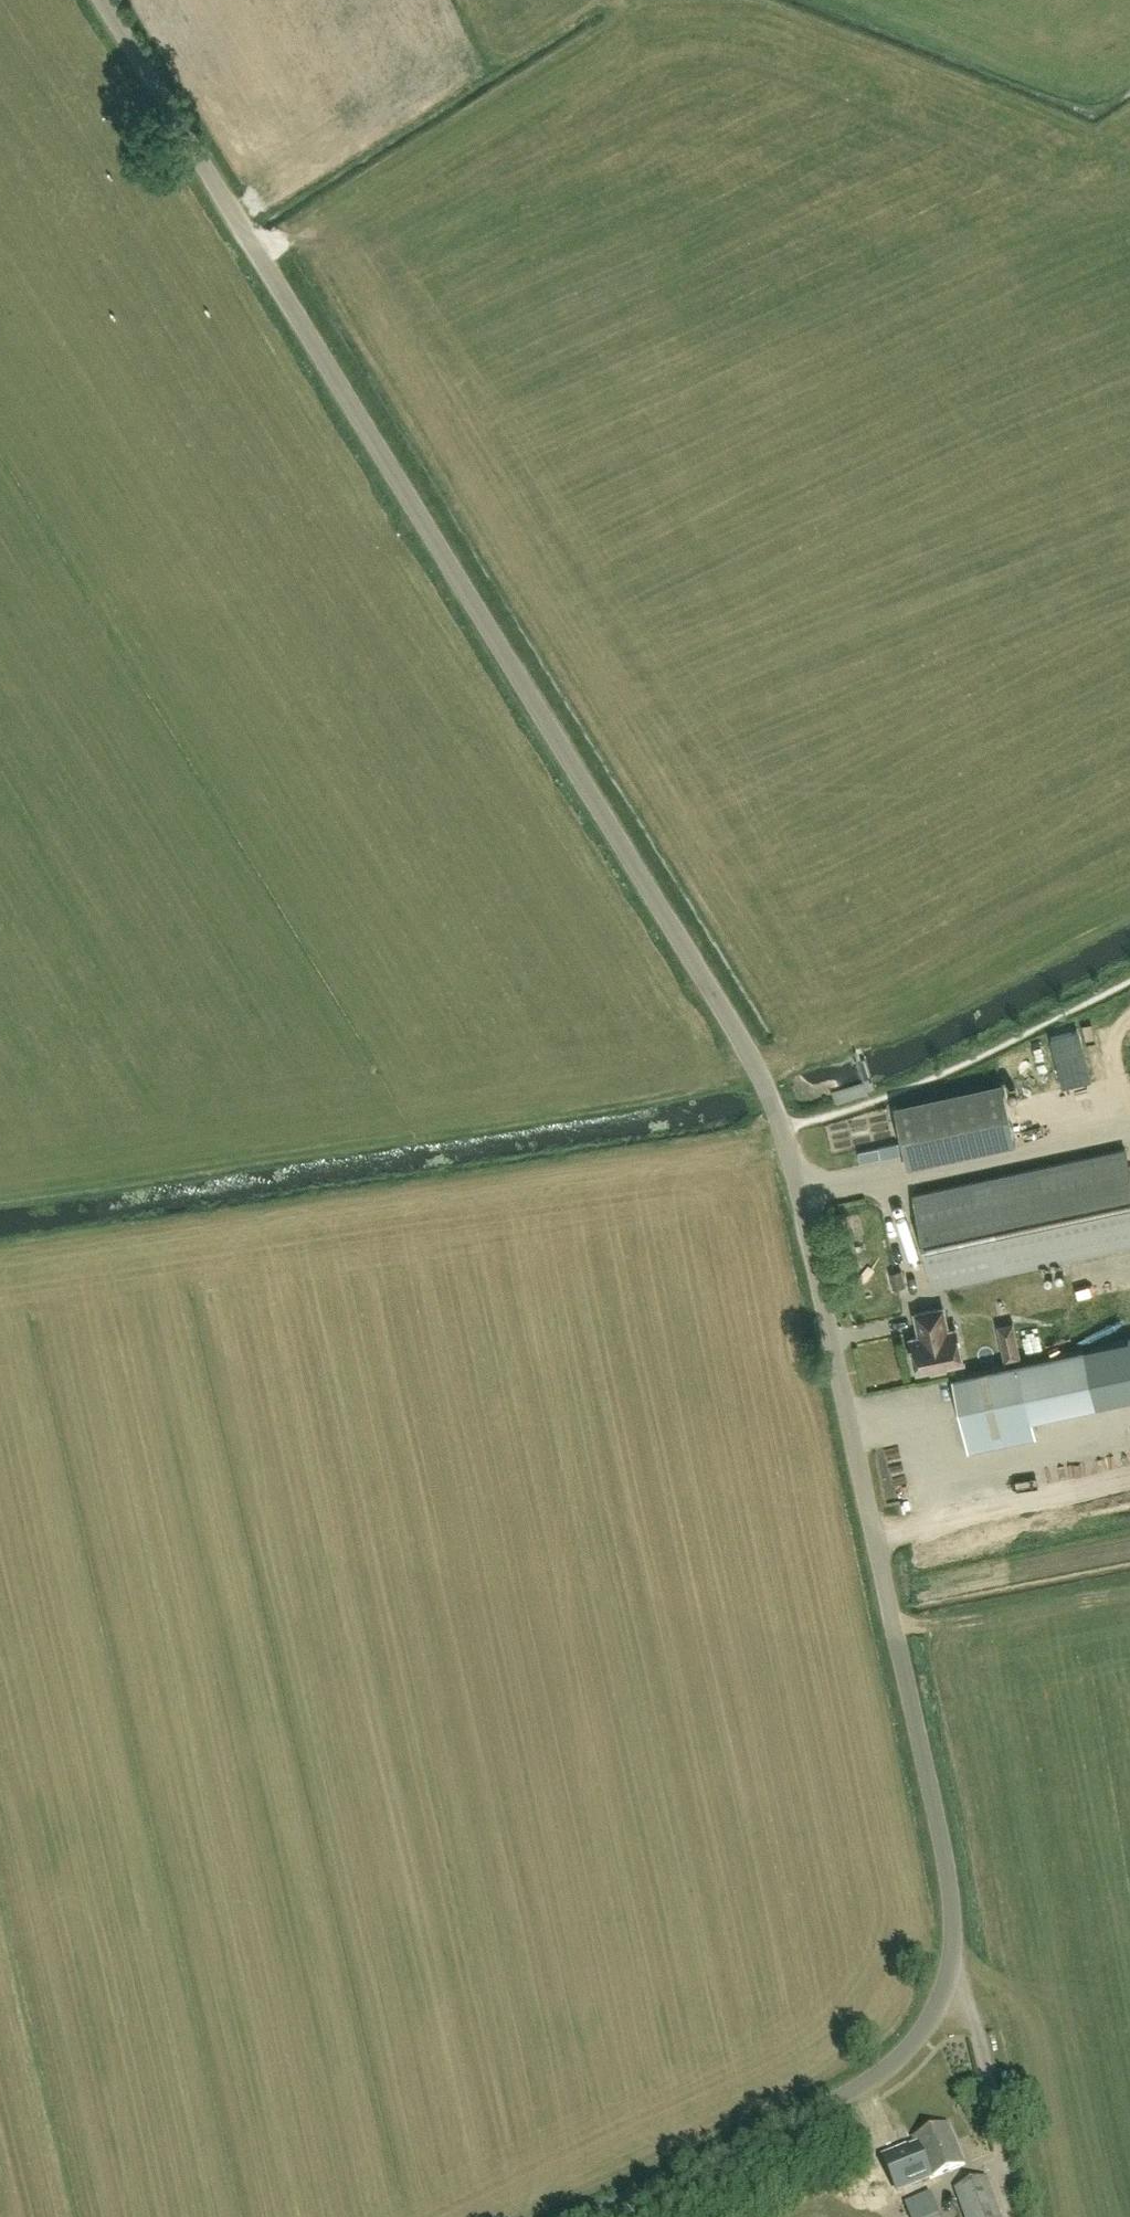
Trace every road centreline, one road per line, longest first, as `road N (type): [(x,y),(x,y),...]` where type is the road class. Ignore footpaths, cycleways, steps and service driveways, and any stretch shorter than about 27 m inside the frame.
road 1 (unclassified): [(593,2216),(753,2142),(895,2062),(946,1987),(953,1955),(949,1872),(783,1128),(761,1074),(104,0)]

